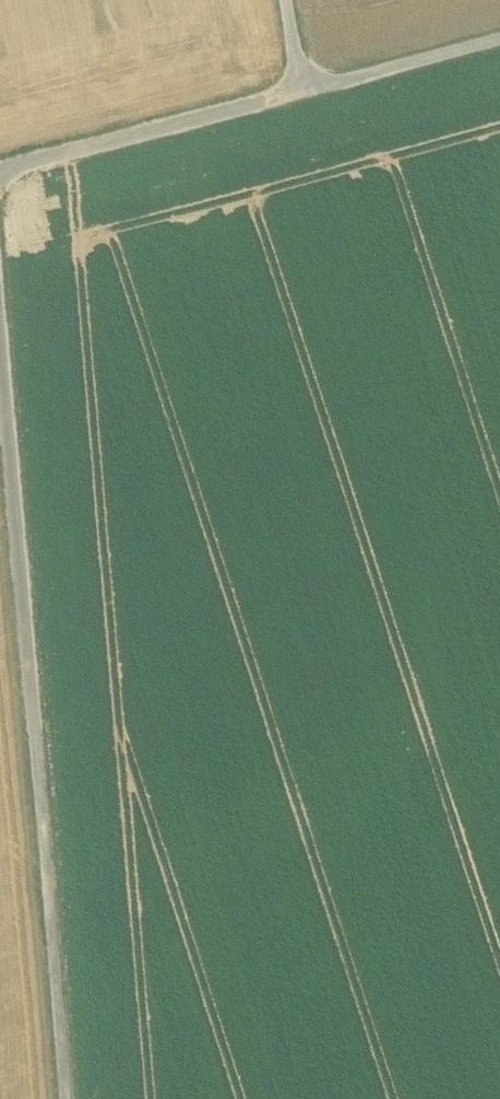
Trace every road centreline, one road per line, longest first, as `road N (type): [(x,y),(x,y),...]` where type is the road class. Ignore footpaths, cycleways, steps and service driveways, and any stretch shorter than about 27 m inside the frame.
road 1 (track): [(64,1098),(0,353)]
road 2 (track): [(0,177),(33,160),(301,89),(285,0)]
road 3 (track): [(301,89),(499,40)]

